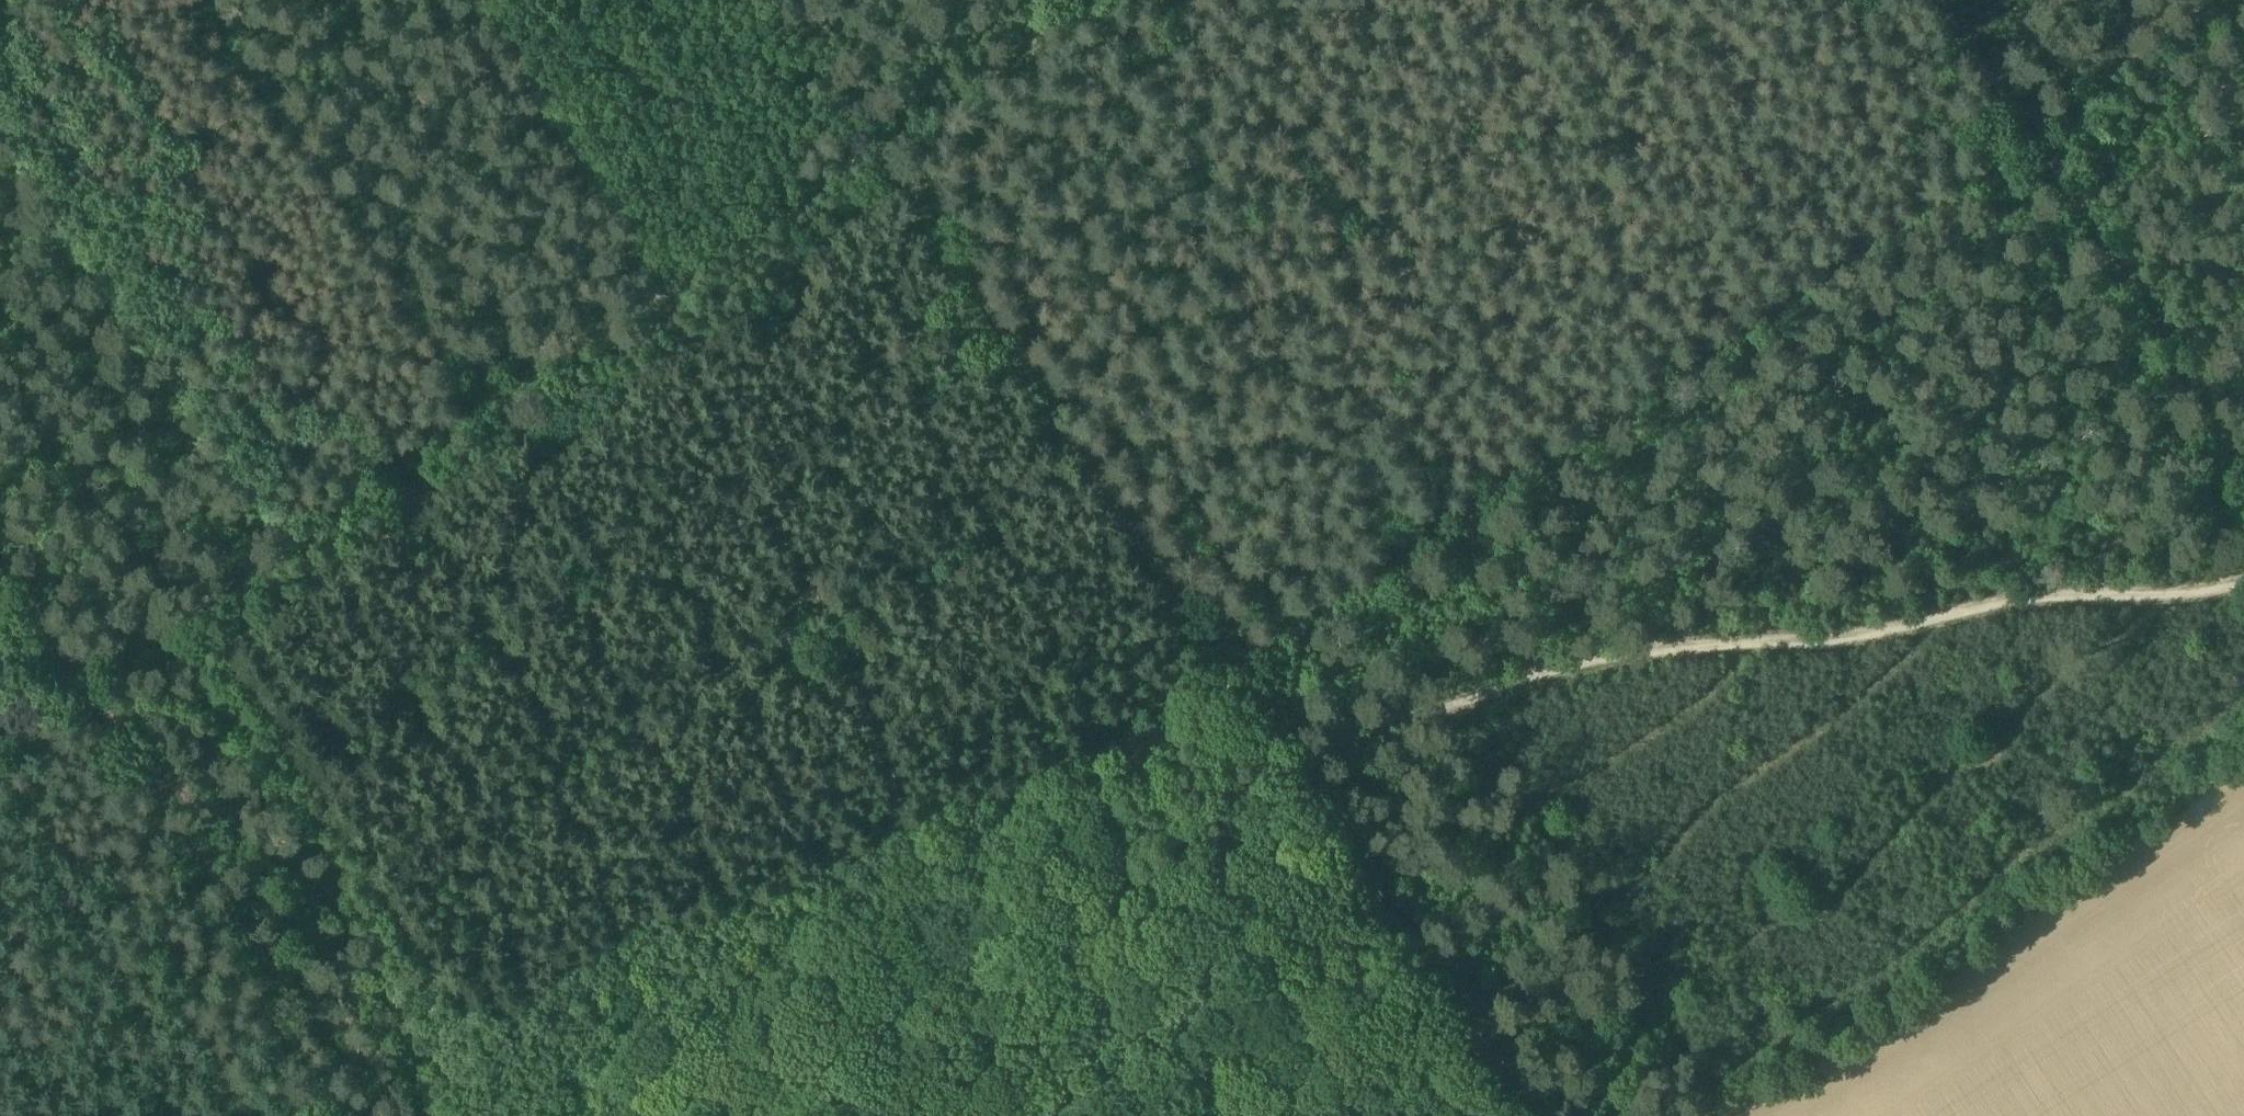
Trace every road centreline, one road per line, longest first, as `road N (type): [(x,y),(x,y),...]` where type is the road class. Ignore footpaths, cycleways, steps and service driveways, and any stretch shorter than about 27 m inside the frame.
road 1 (track): [(2243,583),(2006,604),(1834,641),(1800,632),(1699,632),(1568,649),(1446,699),(1279,731),(1097,746),(1061,758),(538,1115)]
road 2 (track): [(1087,0),(118,665),(0,706)]
road 3 (track): [(874,143),(1279,731),(1558,1115)]
road 4 (track): [(372,1115),(0,561)]

